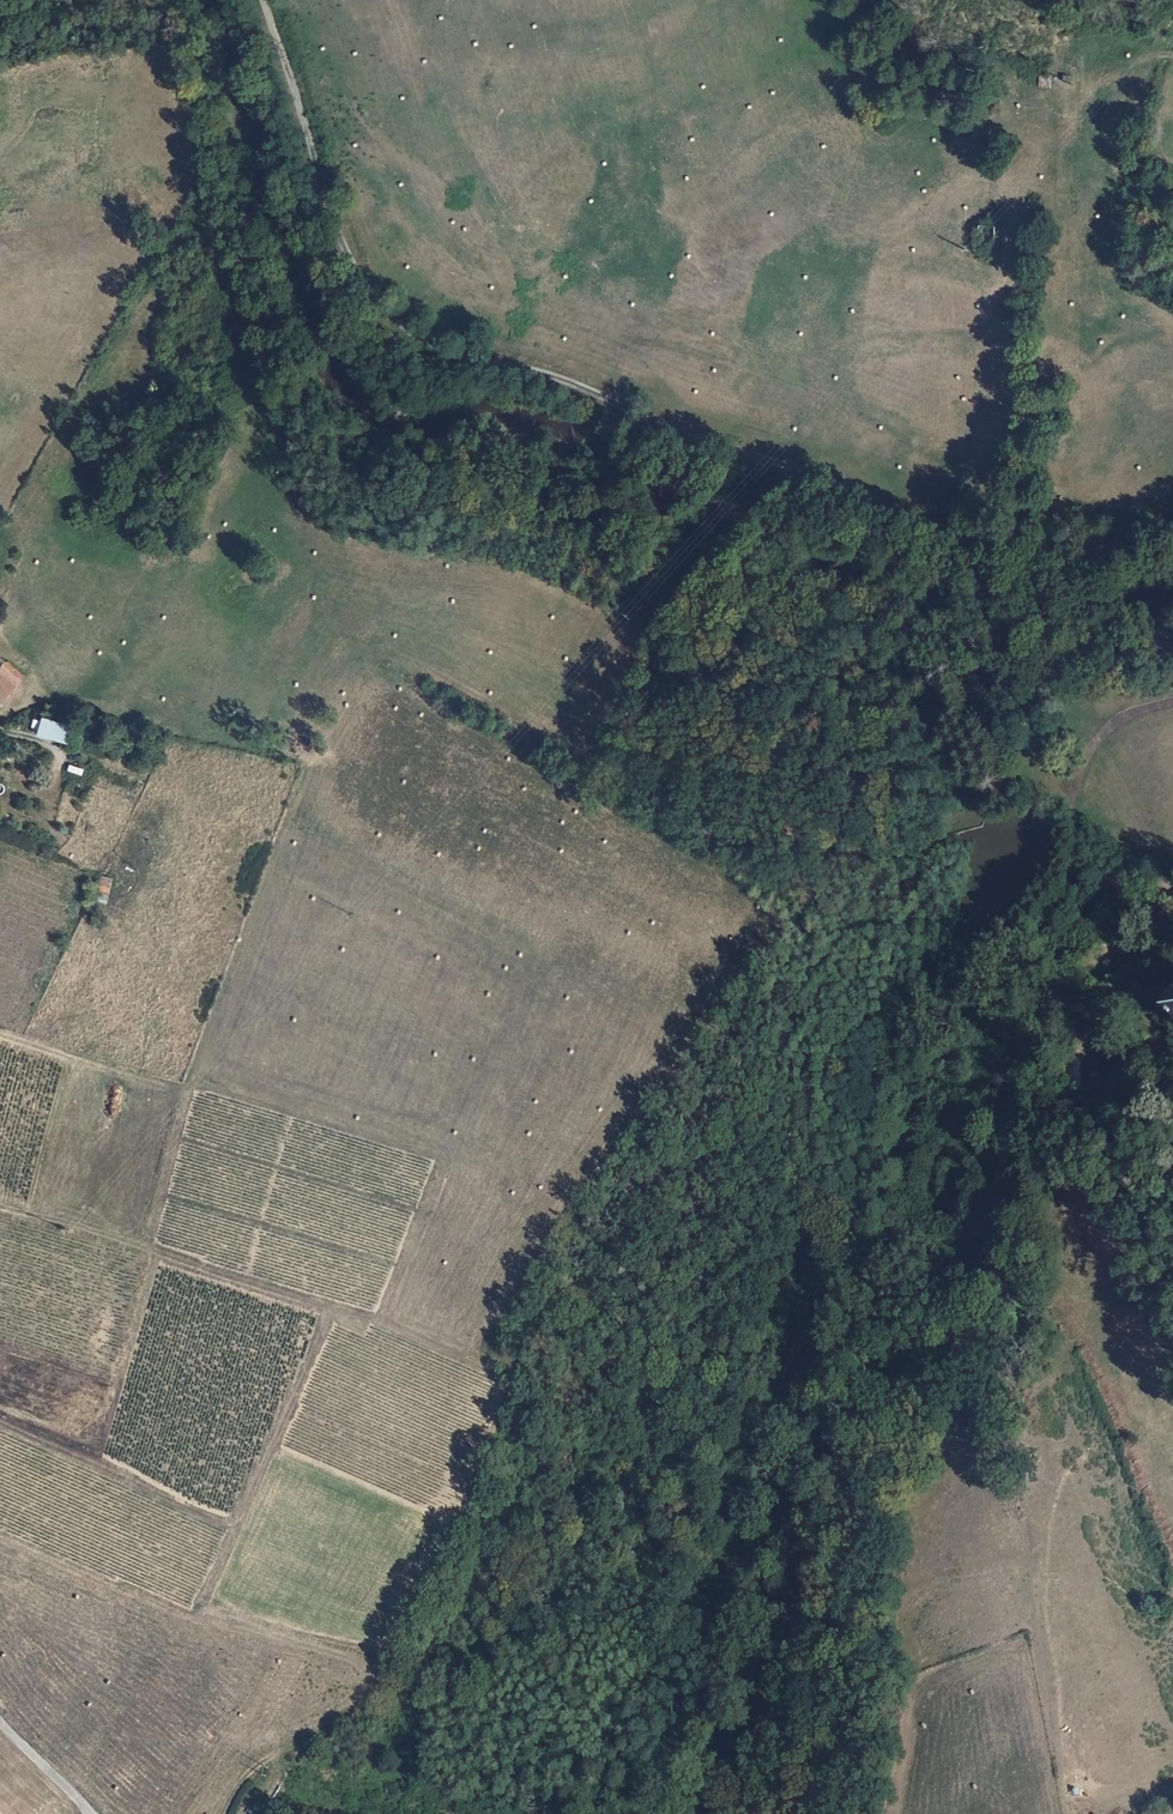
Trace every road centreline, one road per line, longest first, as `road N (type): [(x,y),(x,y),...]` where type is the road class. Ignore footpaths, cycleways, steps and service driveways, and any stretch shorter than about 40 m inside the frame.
road 1 (unclassified): [(943,531),(823,478),(701,445),(578,390),(453,357),(403,331),(377,306),(340,241),(265,0)]
road 2 (unclassified): [(0,1721),(90,1813)]

